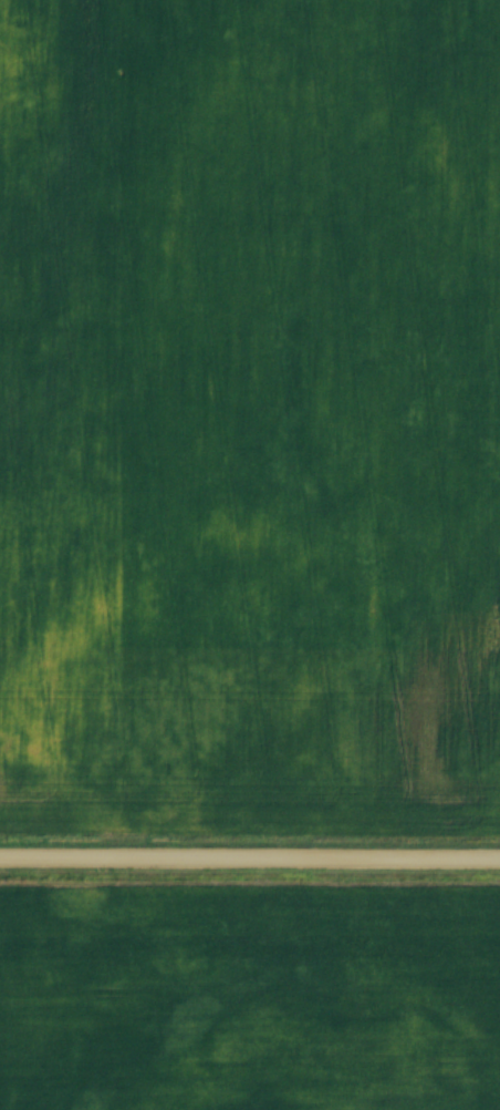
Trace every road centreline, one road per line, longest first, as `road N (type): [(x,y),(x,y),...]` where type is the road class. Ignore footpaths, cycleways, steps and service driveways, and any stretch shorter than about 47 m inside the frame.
road 1 (residential): [(499,861),(0,860)]

